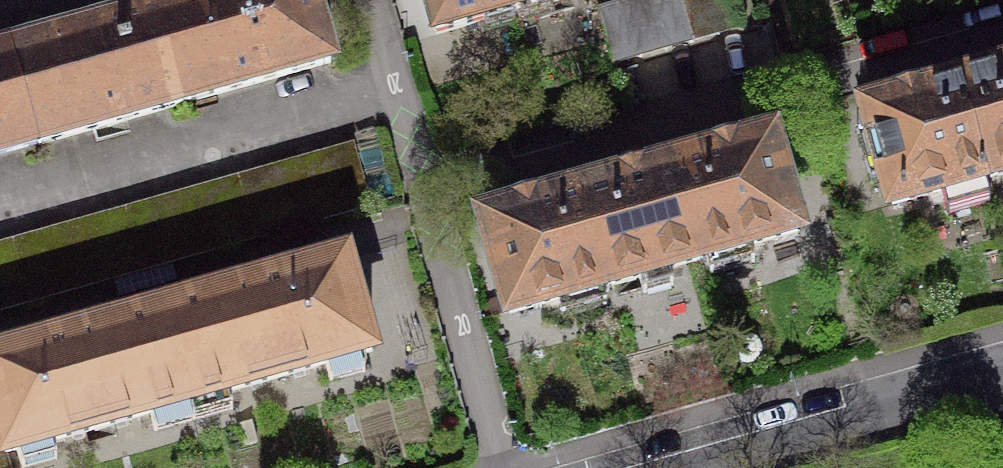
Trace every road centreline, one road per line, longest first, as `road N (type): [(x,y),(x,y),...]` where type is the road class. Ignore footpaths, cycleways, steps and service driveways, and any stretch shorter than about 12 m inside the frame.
road 1 (residential): [(1002,369),(651,467)]

